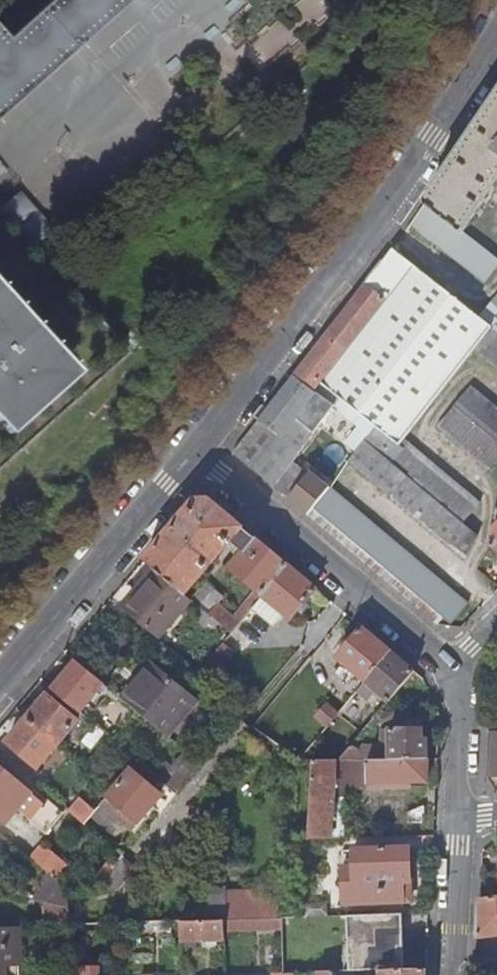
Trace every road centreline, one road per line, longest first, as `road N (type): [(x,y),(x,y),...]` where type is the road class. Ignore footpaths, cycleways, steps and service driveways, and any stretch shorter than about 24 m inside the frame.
road 1 (residential): [(496,39),(356,251),(195,451)]
road 2 (residential): [(195,451),(453,671)]
road 3 (residential): [(195,451),(0,686)]
road 4 (residential): [(462,816),(452,974)]
road 5 (residential): [(453,671),(464,738),(462,816)]

